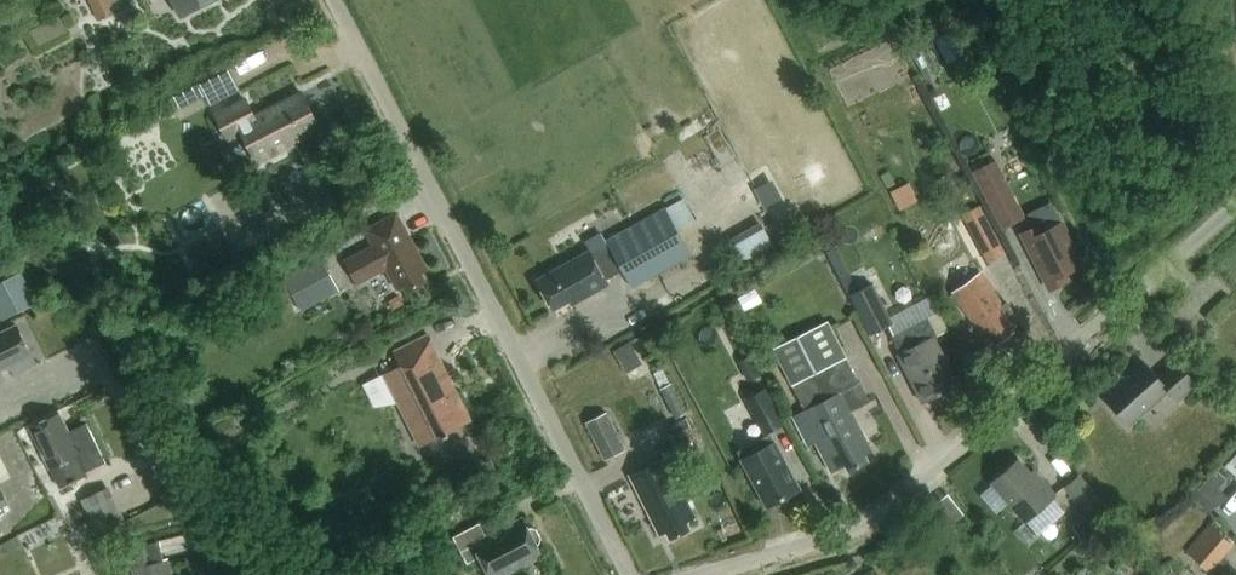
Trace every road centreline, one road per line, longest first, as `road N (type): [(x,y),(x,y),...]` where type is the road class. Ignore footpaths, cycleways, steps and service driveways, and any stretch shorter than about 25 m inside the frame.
road 1 (unclassified): [(627,574),(328,0)]
road 2 (unclassified): [(1235,205),(878,521),(723,574)]

